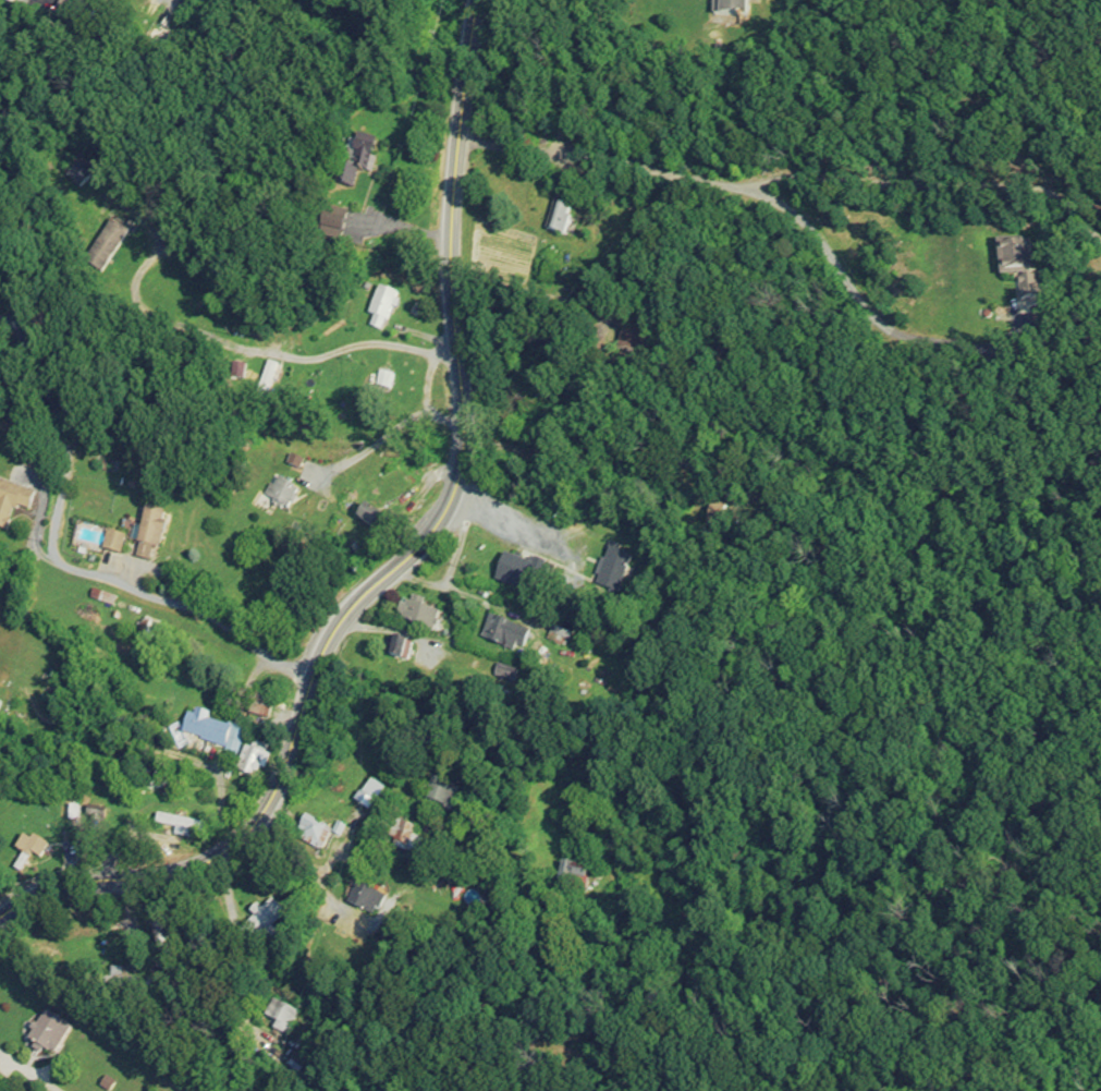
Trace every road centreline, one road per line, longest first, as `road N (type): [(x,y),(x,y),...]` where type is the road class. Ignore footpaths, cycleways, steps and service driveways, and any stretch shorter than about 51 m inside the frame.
road 1 (secondary): [(478,0),(450,235),(465,426),(454,498),(431,535),(353,607),(327,645),(271,799),(248,837),(195,869),(126,885),(65,887),(0,920)]
road 2 (residential): [(1017,301),(965,325),(906,323),(815,223),(757,191),(458,142)]

